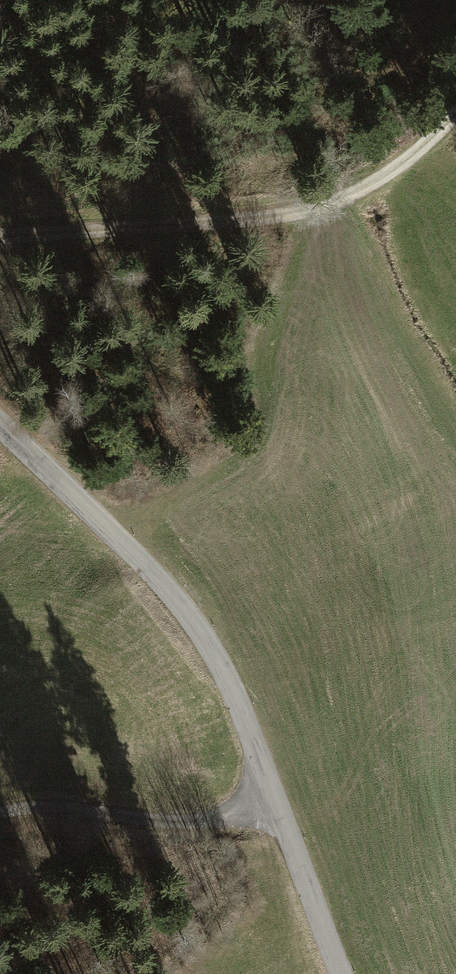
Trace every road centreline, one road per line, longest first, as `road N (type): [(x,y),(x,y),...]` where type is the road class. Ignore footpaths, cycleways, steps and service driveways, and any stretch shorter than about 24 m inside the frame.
road 1 (unclassified): [(339,973),(220,663),(105,531),(0,429)]
road 2 (track): [(0,240),(287,219),(354,203),(455,121)]
road 3 (track): [(275,801),(212,820),(157,823),(35,807),(0,816)]

